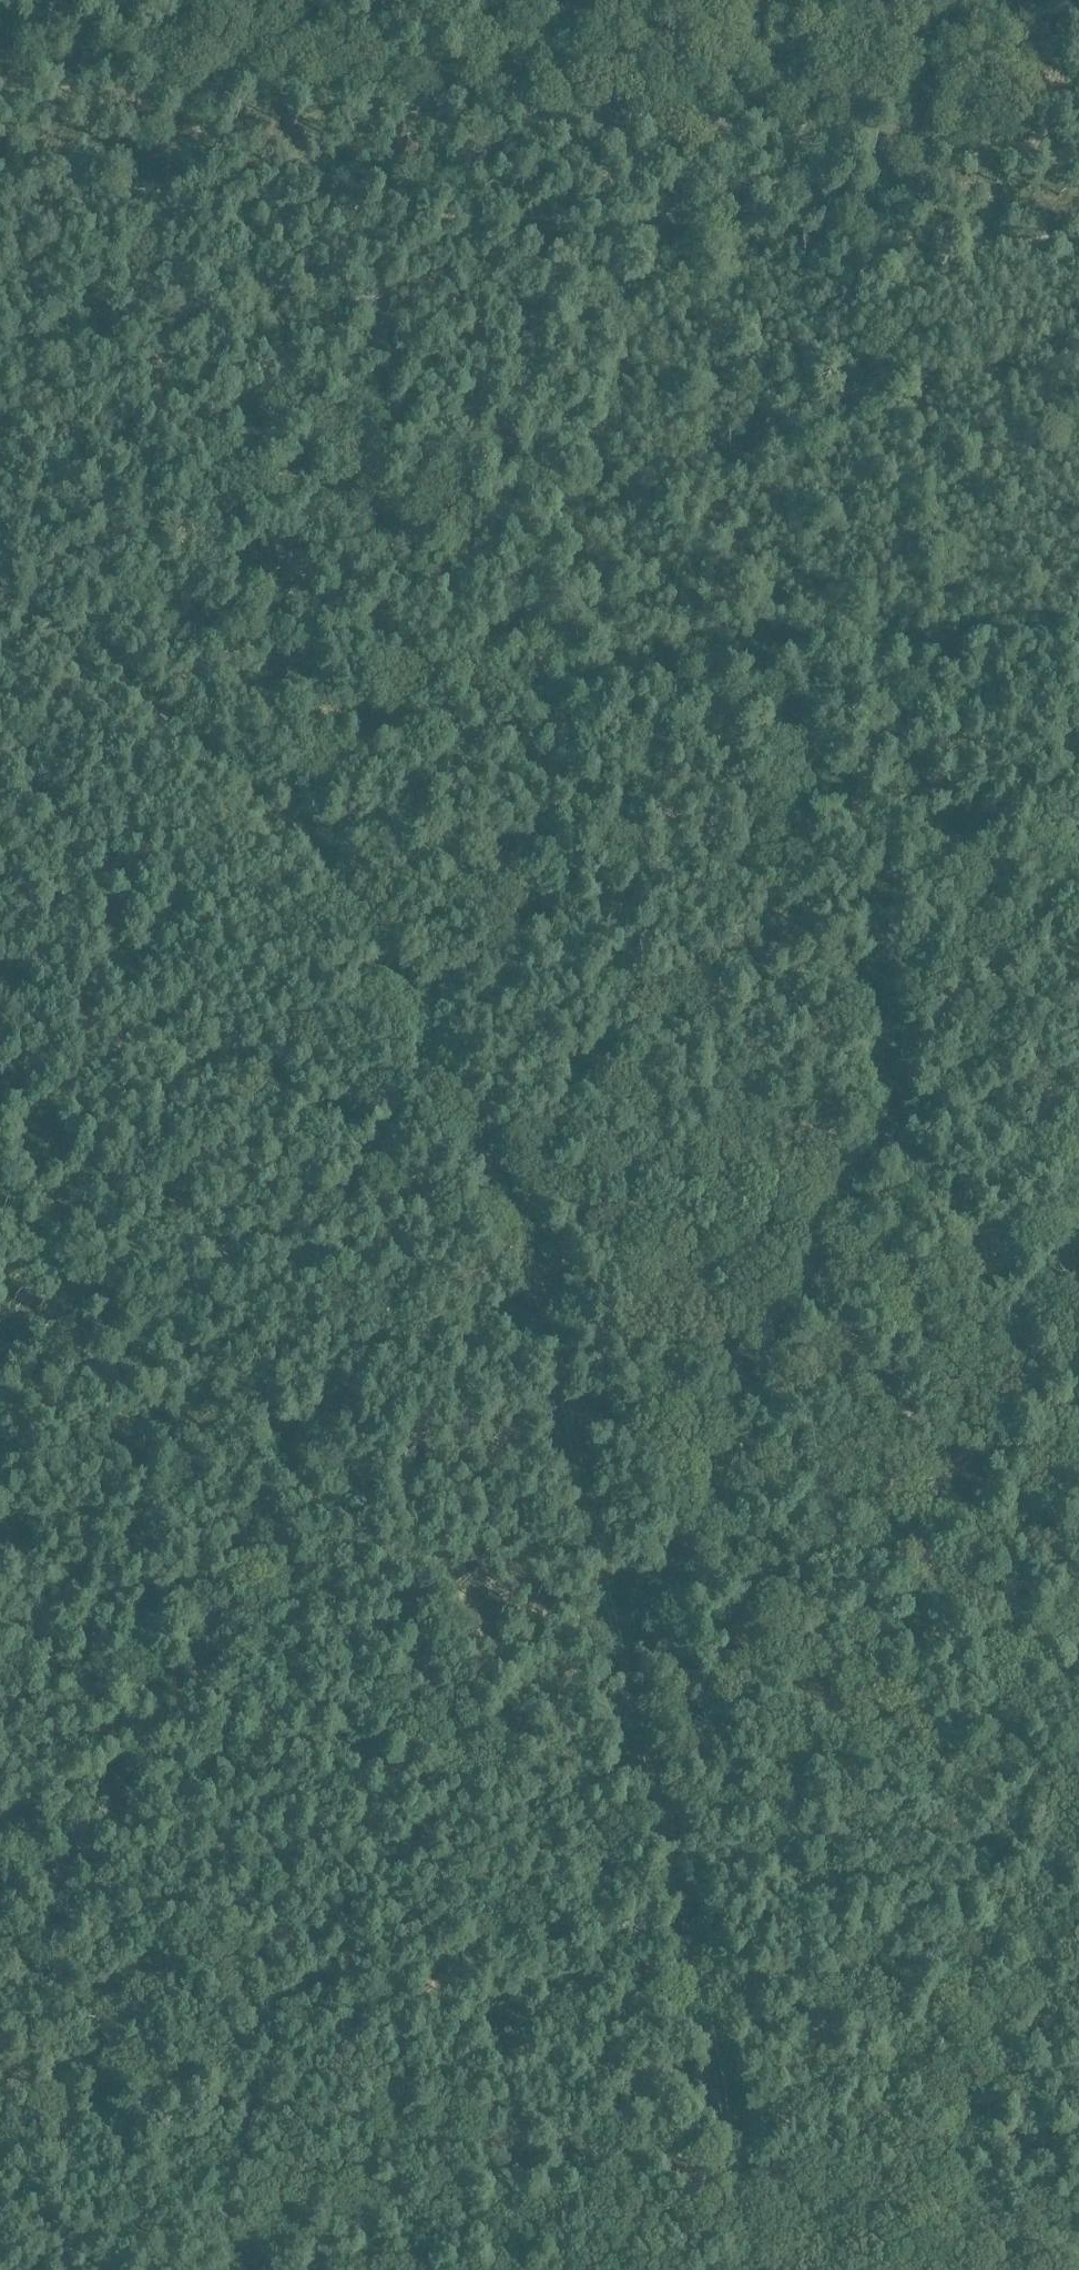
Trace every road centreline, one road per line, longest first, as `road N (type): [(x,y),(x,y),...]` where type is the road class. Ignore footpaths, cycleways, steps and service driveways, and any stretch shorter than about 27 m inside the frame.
road 1 (track): [(0,600),(331,860),(434,1036),(543,1266),(746,2182),(756,2269)]
road 2 (track): [(0,81),(1078,155)]
road 3 (track): [(746,2182),(0,2066)]

